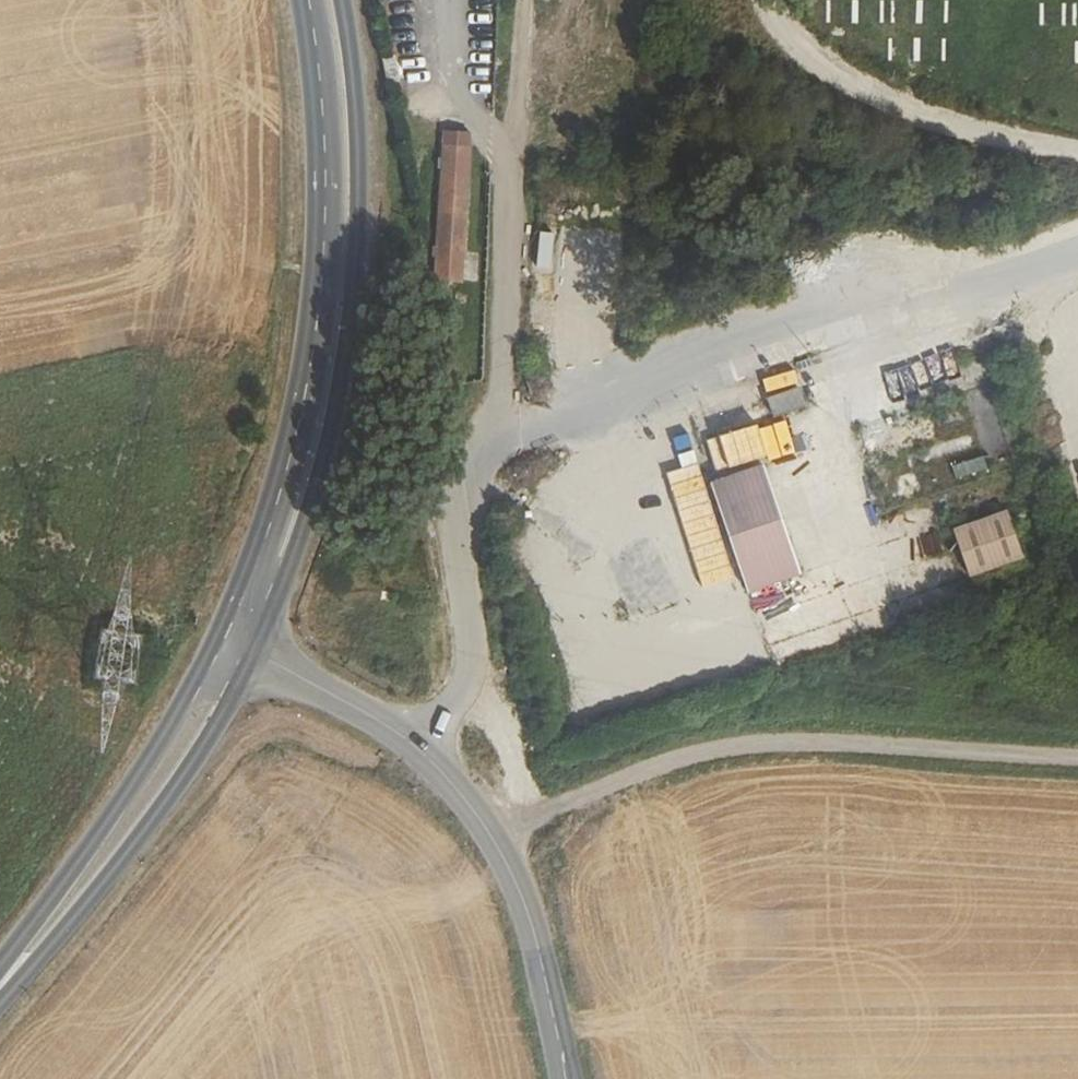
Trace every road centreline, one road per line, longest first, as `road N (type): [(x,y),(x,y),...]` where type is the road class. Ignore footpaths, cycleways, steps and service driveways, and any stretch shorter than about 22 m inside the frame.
road 1 (secondary): [(254,653),(305,523),(351,305),(359,168),(343,0)]
road 2 (secondary): [(300,0),(317,191),(303,355),(269,496),(216,637)]
road 3 (track): [(499,851),(568,801),(731,750),(818,744),(1077,763)]
road 4 (track): [(505,0),(498,469)]
road 5 (secondary): [(0,997),(76,917),(155,817),(254,653)]
road 6 (secondary): [(216,637),(182,705),(0,973)]
road 7 (tertiary): [(564,1078),(543,975),(499,851),(409,743)]
road 8 (track): [(768,0),(798,61),(842,95),(928,140),(1077,176)]
road 9 (unclassified): [(409,743),(452,712),(483,667),(460,523),(498,469)]
road 10 (tertiary): [(409,743),(254,653)]

